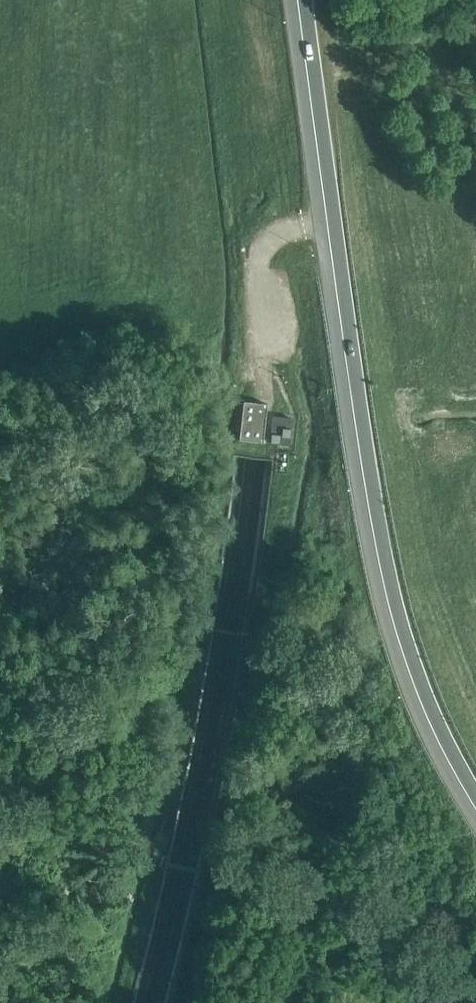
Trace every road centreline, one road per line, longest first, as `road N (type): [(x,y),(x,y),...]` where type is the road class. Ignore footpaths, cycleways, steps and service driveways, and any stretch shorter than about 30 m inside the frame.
road 1 (motorway): [(304,0),(373,481),(401,626),(423,692),(475,792)]

